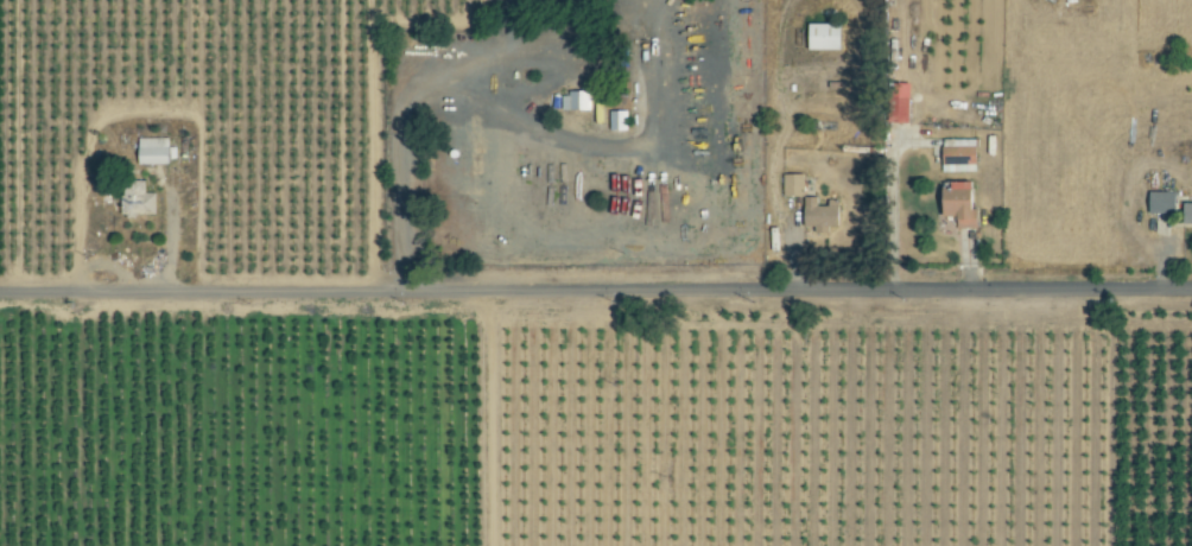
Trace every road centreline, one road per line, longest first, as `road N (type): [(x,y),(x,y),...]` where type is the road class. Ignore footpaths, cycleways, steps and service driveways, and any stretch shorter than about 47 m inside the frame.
road 1 (residential): [(1191,293),(0,293)]

